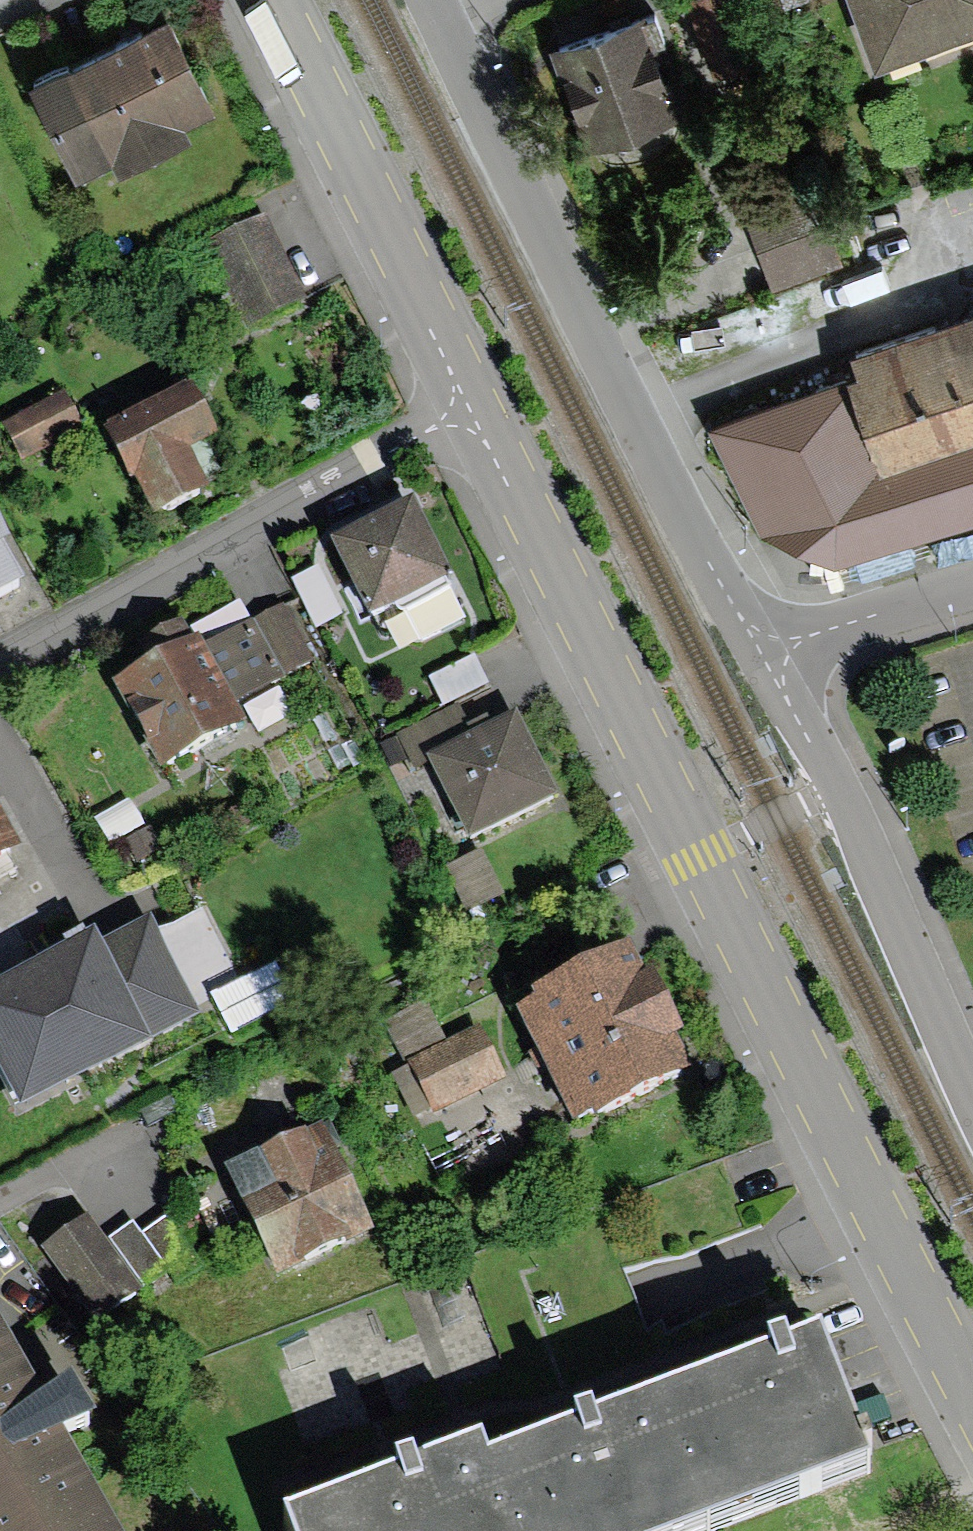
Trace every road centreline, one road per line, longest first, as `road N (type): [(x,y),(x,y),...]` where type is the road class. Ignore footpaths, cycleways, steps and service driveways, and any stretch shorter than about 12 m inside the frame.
road 1 (unclassified): [(460,407),(972,1416)]
road 2 (residential): [(761,656),(634,422),(437,11)]
road 3 (residential): [(460,407),(0,666)]
road 4 (residential): [(972,1092),(842,792),(761,656)]
road 5 (unclassified): [(257,0),(460,407)]
road 6 (residential): [(761,656),(972,589)]

